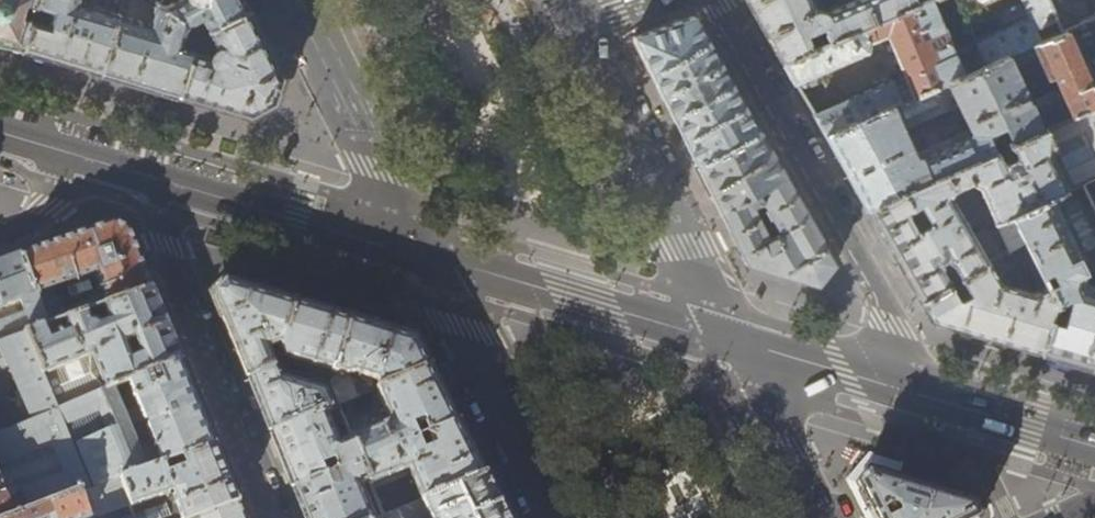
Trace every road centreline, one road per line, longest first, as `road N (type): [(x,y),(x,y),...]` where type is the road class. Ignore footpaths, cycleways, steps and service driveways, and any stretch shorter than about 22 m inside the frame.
road 1 (residential): [(915,395),(921,373),(711,0)]
road 2 (residential): [(154,177),(164,238),(274,517)]
road 3 (tertiary): [(736,345),(579,27)]
road 4 (primary): [(433,261),(736,345)]
road 5 (tertiary): [(292,0),(405,222),(433,261)]
road 6 (primary): [(154,177),(433,261)]
road 7 (tertiary): [(433,261),(558,517)]
road 8 (tertiary): [(823,517),(736,345)]
road 9 (primary): [(915,395),(1094,446)]
road 10 (primary): [(736,345),(915,395)]
road 11 (residential): [(97,160),(68,206),(0,231)]

